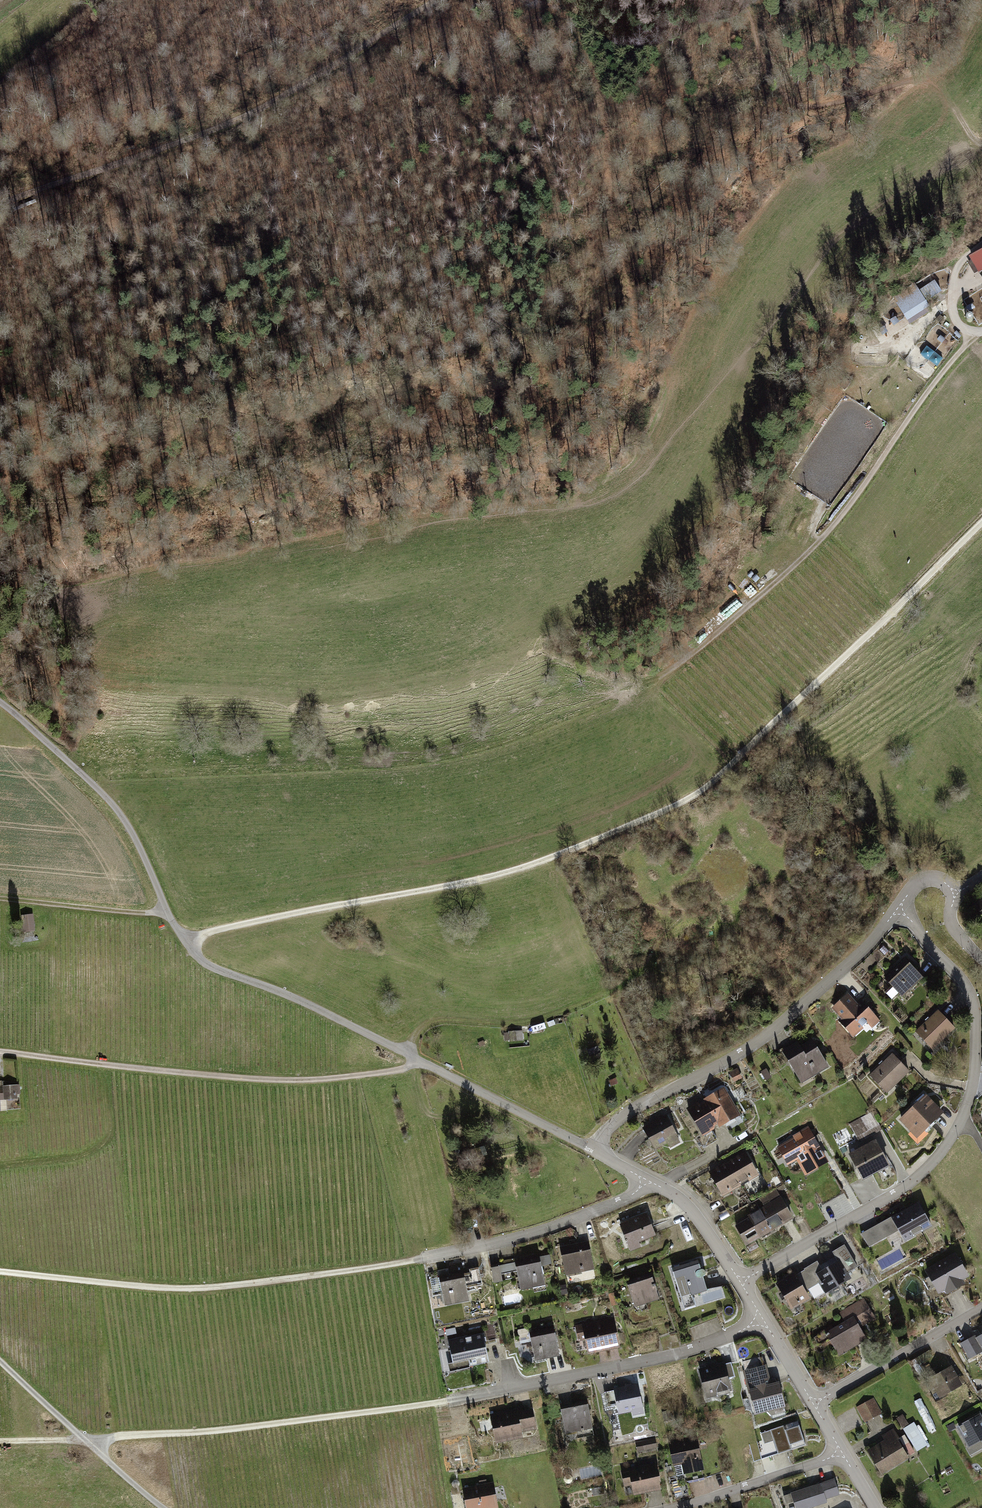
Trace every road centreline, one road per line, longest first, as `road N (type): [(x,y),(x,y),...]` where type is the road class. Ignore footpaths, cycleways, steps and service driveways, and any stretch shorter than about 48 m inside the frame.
road 1 (track): [(981,526),(720,779),(678,806),(593,844),(447,886),(187,936)]
road 2 (unclassified): [(0,707),(118,817),(167,913),(205,963),(293,996),(519,1110)]
road 3 (track): [(0,1052),(287,1083),(401,1073),(406,1050),(451,1013),(574,1002),(612,982)]
road 4 (track): [(570,0),(600,98),(610,221),(633,335),(617,450),(594,486),(570,504)]
road 5 (residential): [(740,1282),(911,1183),(945,1148),(966,1108),(975,1005),(966,983),(901,905)]
road 6 (track): [(438,0),(225,127),(0,203)]
road 7 (track): [(981,333),(843,524),(676,669)]
road 8 (track): [(447,1401),(199,1432),(0,1442)]
road 9 (track): [(428,447),(362,450),(193,496),(0,502)]
road 10 (track): [(0,1272),(165,1288),(423,1257)]
road 11 (residential): [(596,1149),(614,1123),(755,1044),(849,964),(901,905)]
road 12 (track): [(981,142),(974,142),(940,79),(927,75),(813,106),(784,100),(744,5),(734,0)]
road 13 (residential): [(447,1401),(682,1351),(763,1321)]
road 14 (residential): [(423,1257),(554,1226),(651,1181)]
road 15 (track): [(163,1507),(0,1361)]
road 16 (residential): [(814,1404),(981,1307)]
road 17 (track): [(119,1067),(109,1144),(88,1157),(0,1164)]
road 18 (residential): [(670,1507),(843,1453)]
road 19 (track): [(167,913),(0,897)]
road 20 (residential): [(651,1181),(683,1201),(740,1282)]

